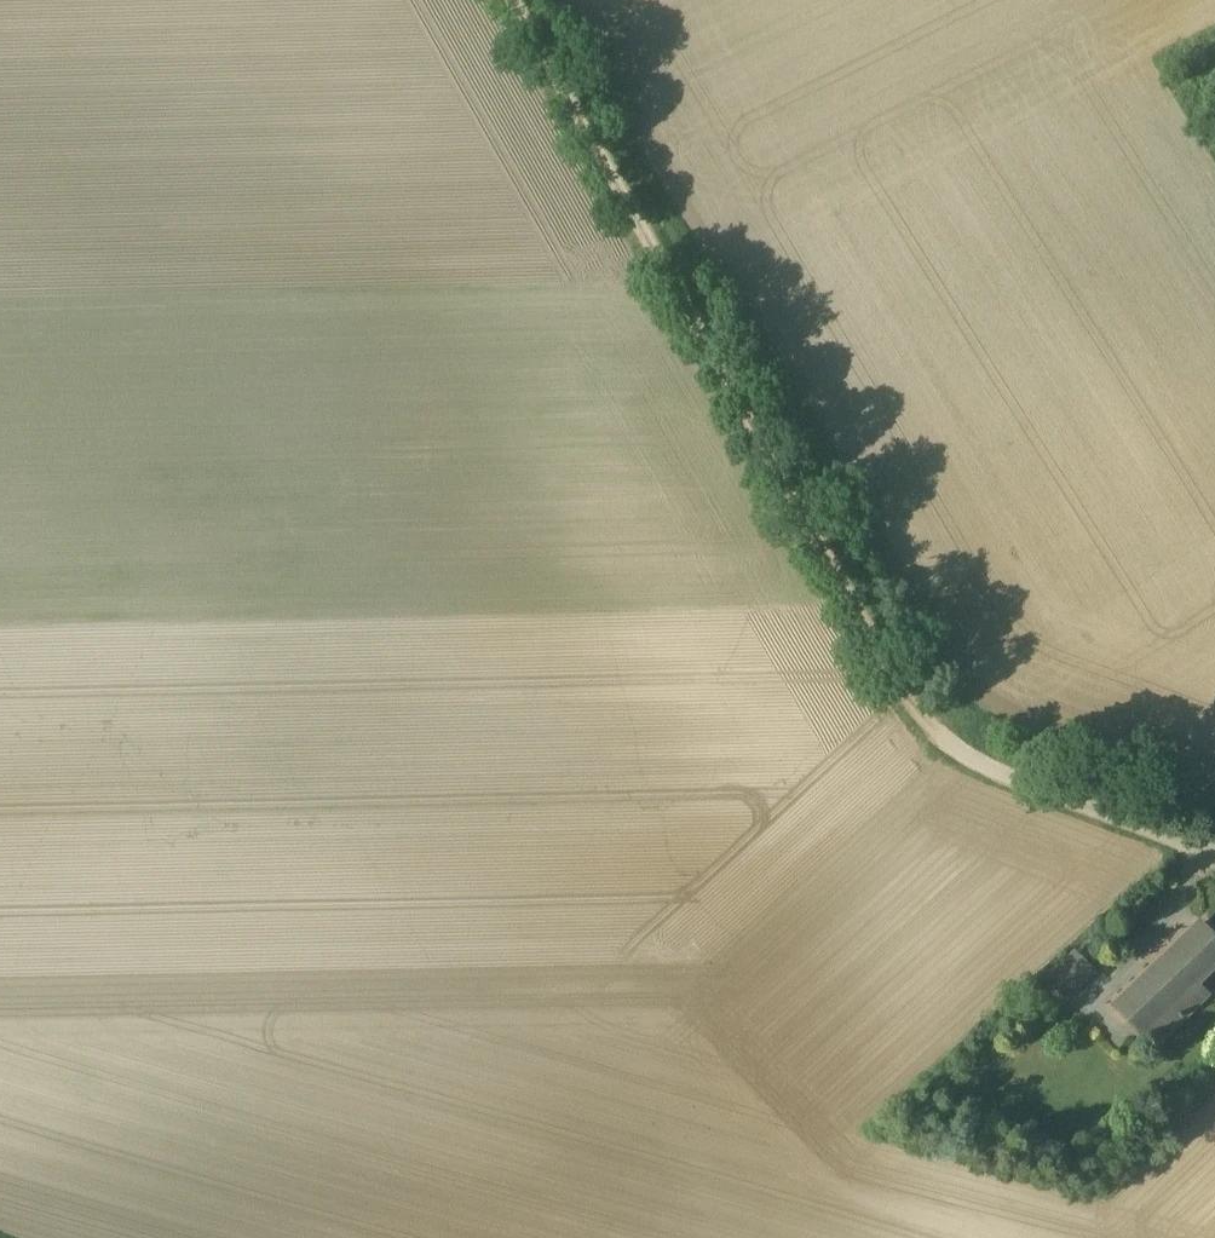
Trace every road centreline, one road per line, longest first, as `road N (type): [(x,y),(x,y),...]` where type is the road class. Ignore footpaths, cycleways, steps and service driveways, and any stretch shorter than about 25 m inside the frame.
road 1 (track): [(938,727),(513,0)]
road 2 (unclassified): [(1214,861),(992,776),(938,727)]

